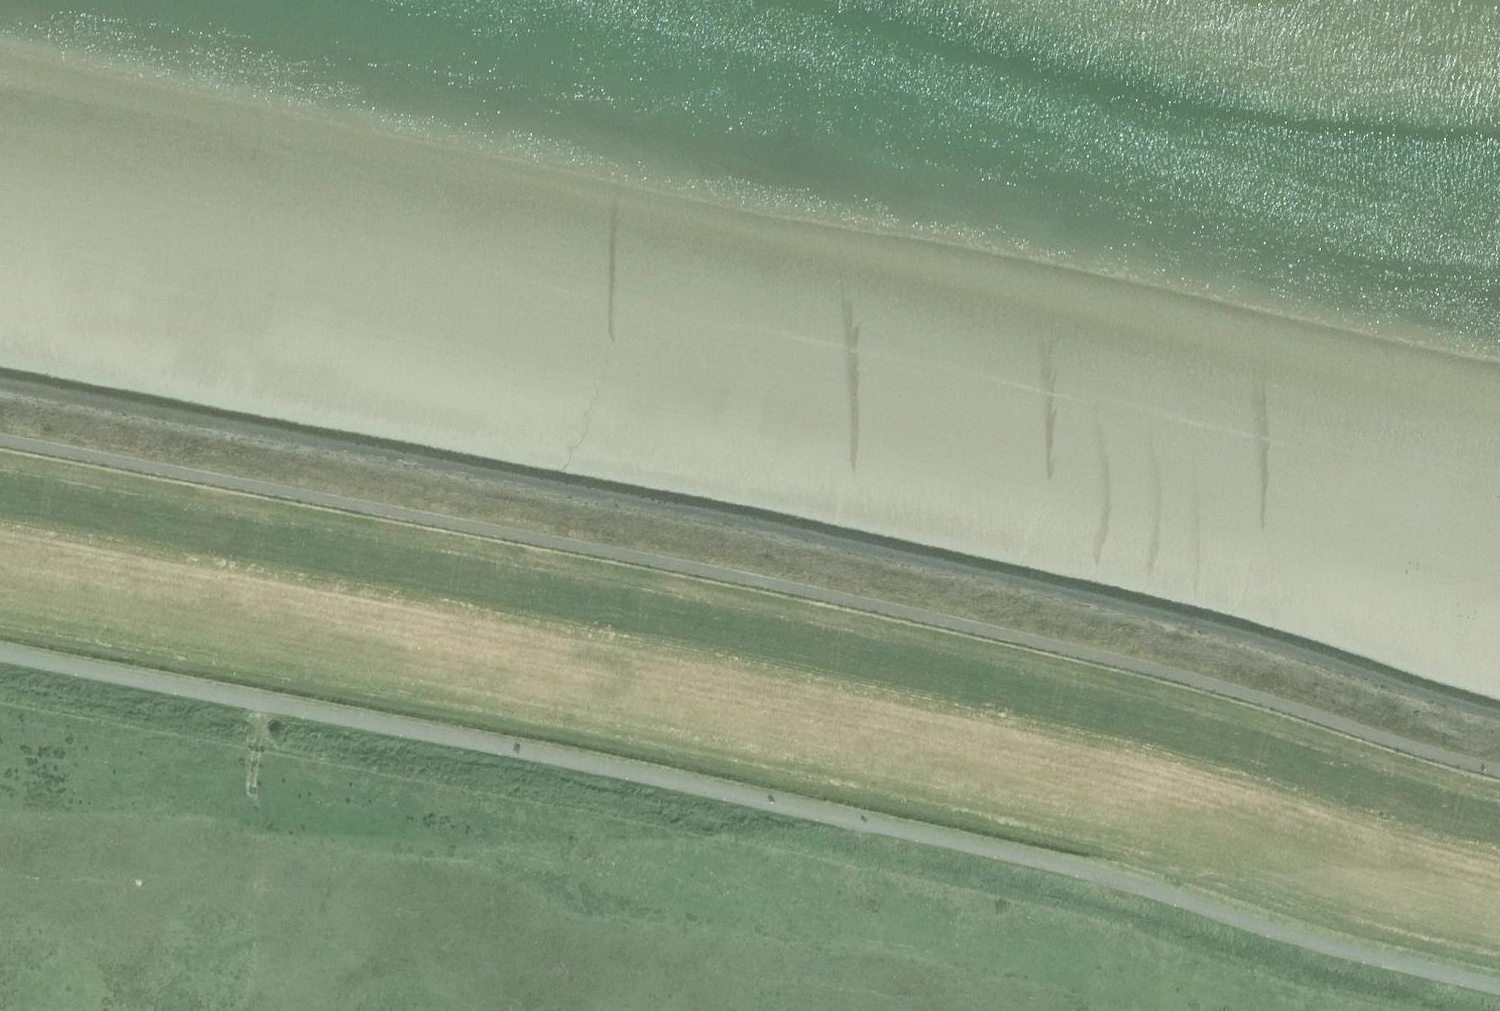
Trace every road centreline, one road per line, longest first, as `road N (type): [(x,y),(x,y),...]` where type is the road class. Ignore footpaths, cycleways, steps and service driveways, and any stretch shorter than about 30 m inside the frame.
road 1 (unclassified): [(1499,988),(1017,856),(501,746),(0,653)]

